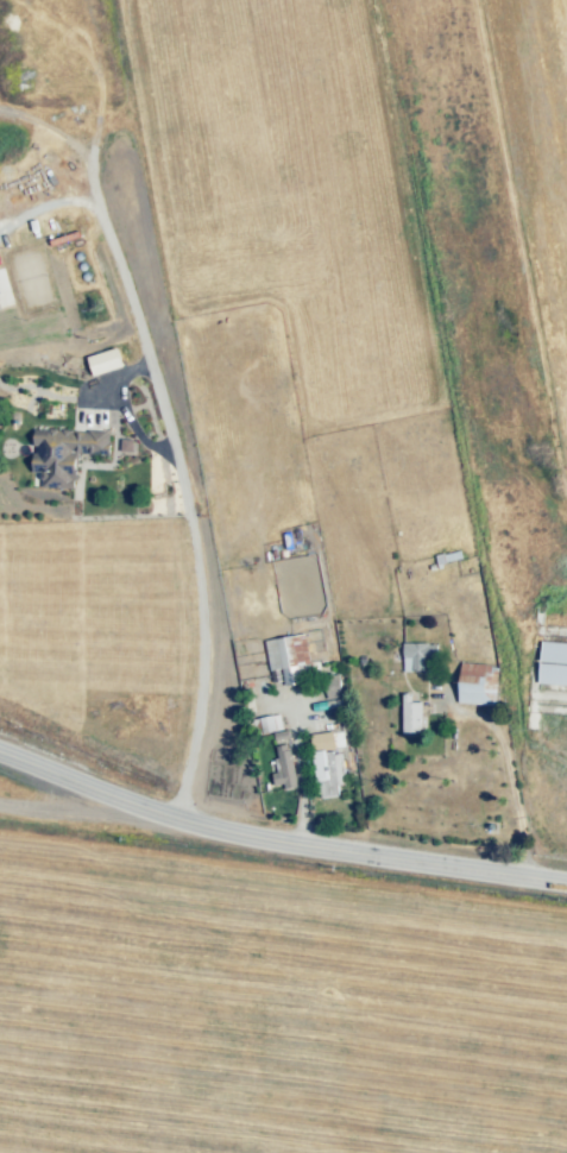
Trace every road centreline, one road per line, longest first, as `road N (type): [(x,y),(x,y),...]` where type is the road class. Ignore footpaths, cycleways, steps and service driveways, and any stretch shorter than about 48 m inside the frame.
road 1 (track): [(179,833),(208,681),(179,475),(89,152)]
road 2 (secondary): [(566,894),(221,844),(0,766)]

